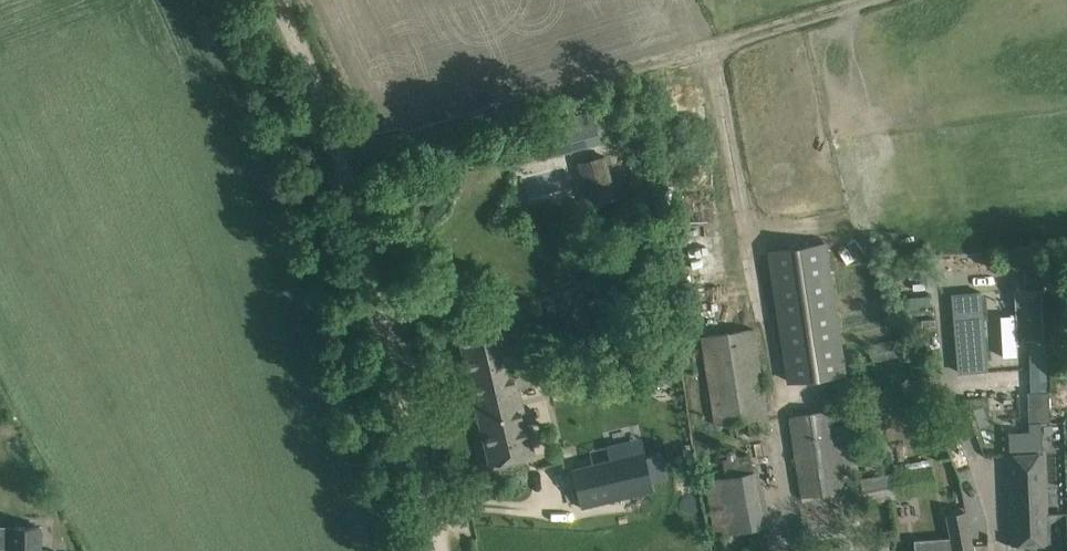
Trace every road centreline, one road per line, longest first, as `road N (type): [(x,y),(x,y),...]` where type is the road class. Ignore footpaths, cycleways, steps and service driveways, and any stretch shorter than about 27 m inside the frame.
road 1 (track): [(272,0),(338,155),(441,550)]

